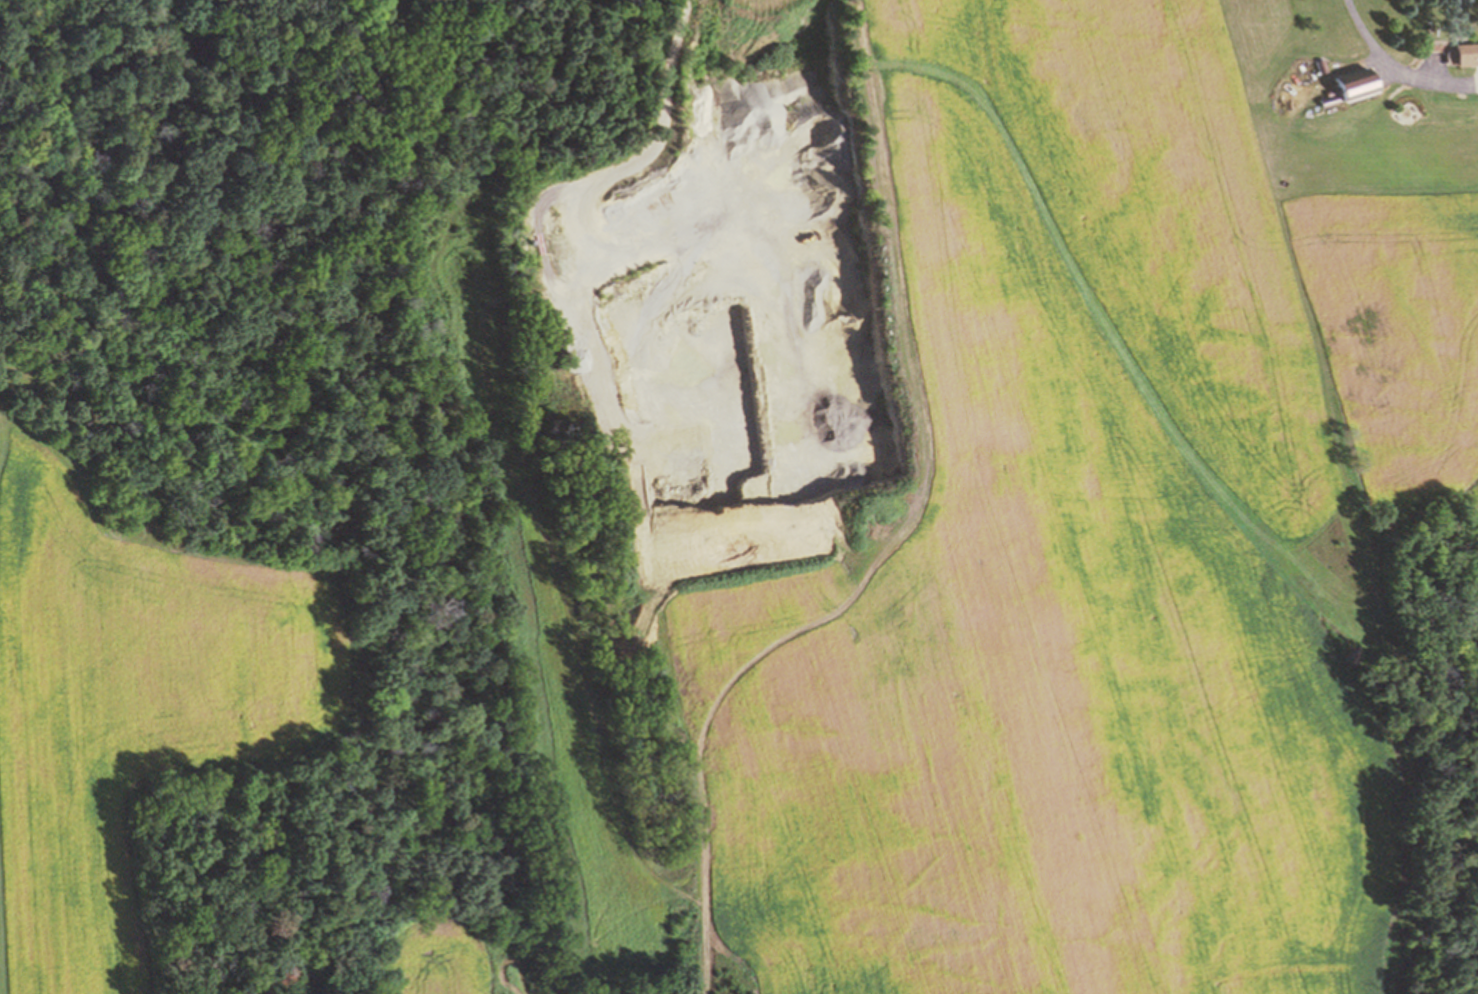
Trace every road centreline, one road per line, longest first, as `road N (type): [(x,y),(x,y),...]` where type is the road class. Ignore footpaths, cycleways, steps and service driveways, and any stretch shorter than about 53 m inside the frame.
road 1 (track): [(864,0),(926,431),(910,455),(825,475),(814,504),(850,578),(850,597),(831,617),(762,649),(731,679),(704,725),(698,751),(705,993)]

